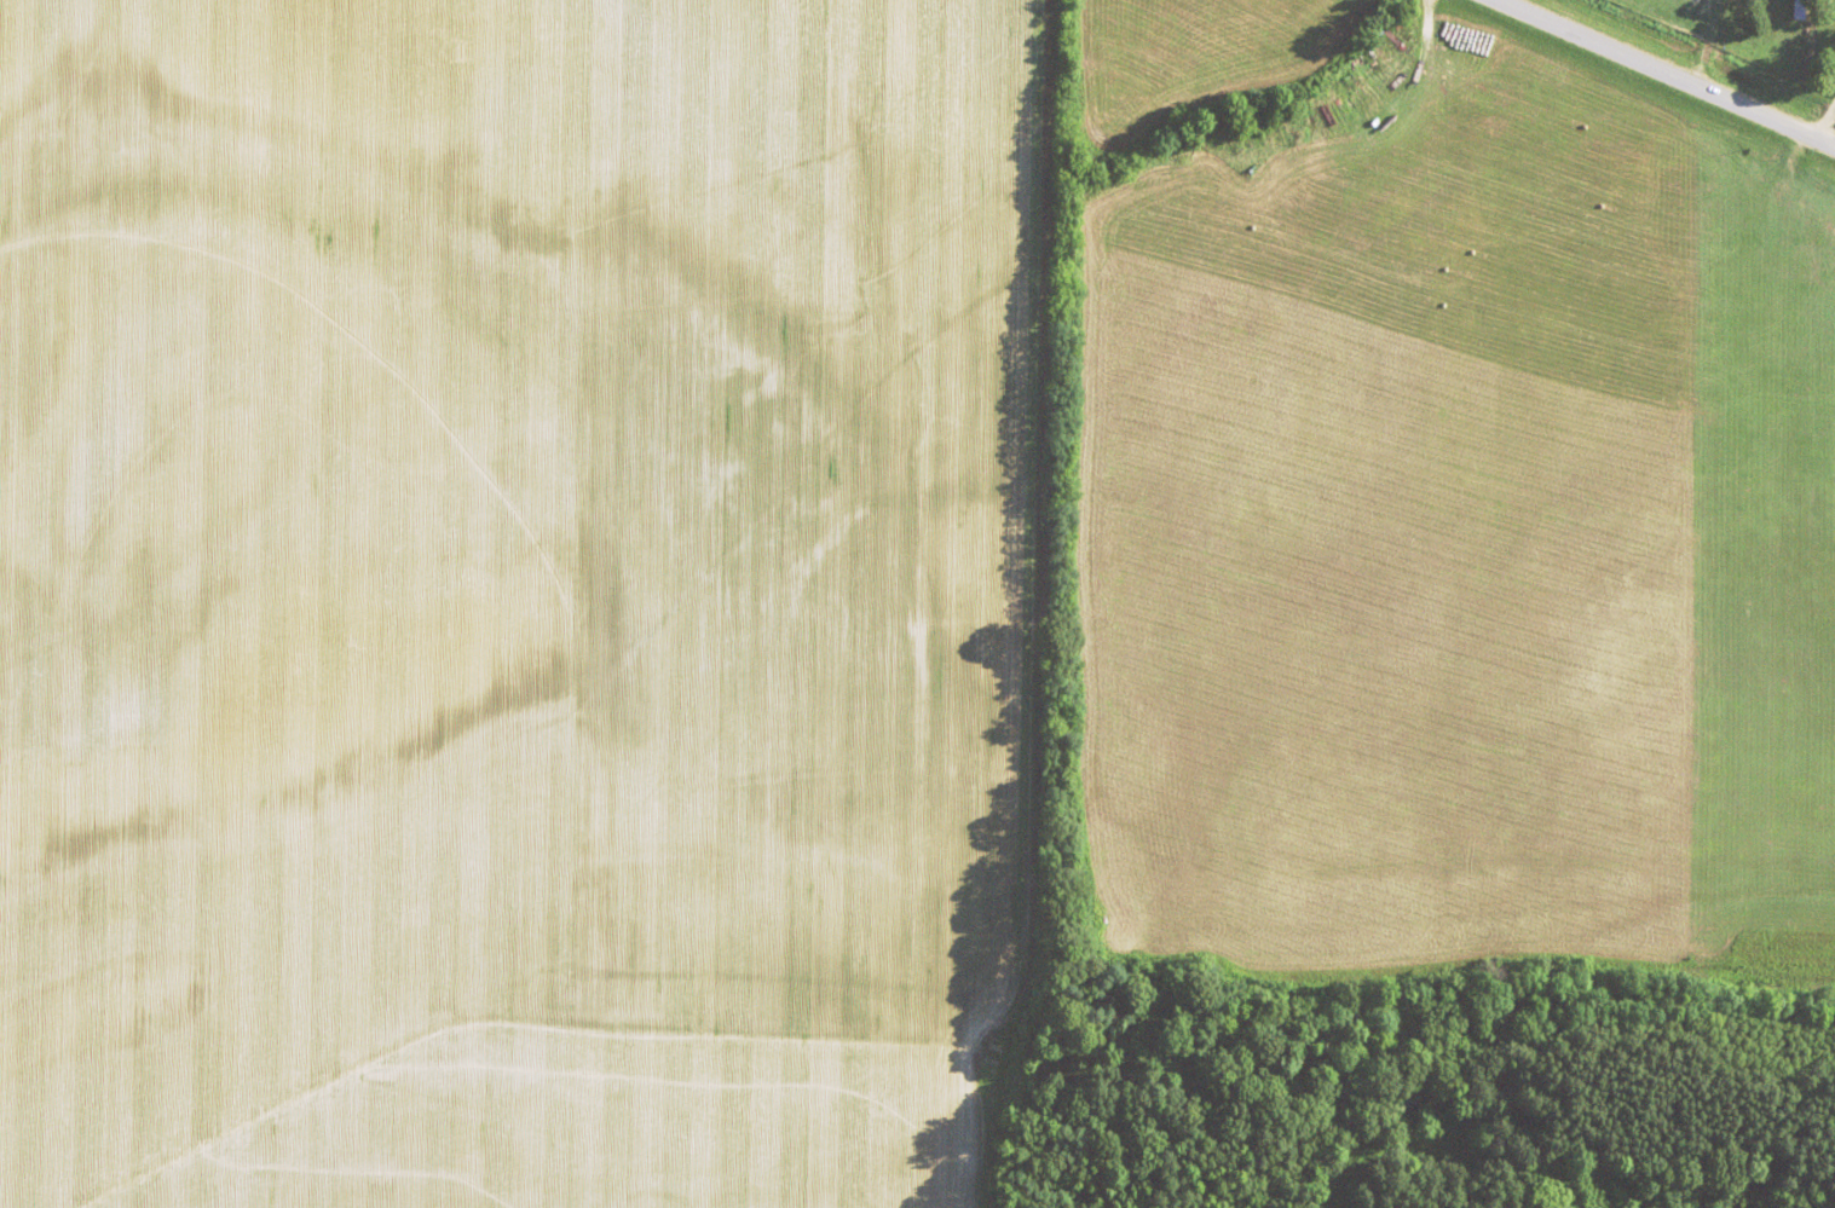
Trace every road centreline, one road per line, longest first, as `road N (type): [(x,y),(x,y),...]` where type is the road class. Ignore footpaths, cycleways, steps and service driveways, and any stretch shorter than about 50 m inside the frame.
road 1 (secondary): [(1499,0),(1834,145)]

